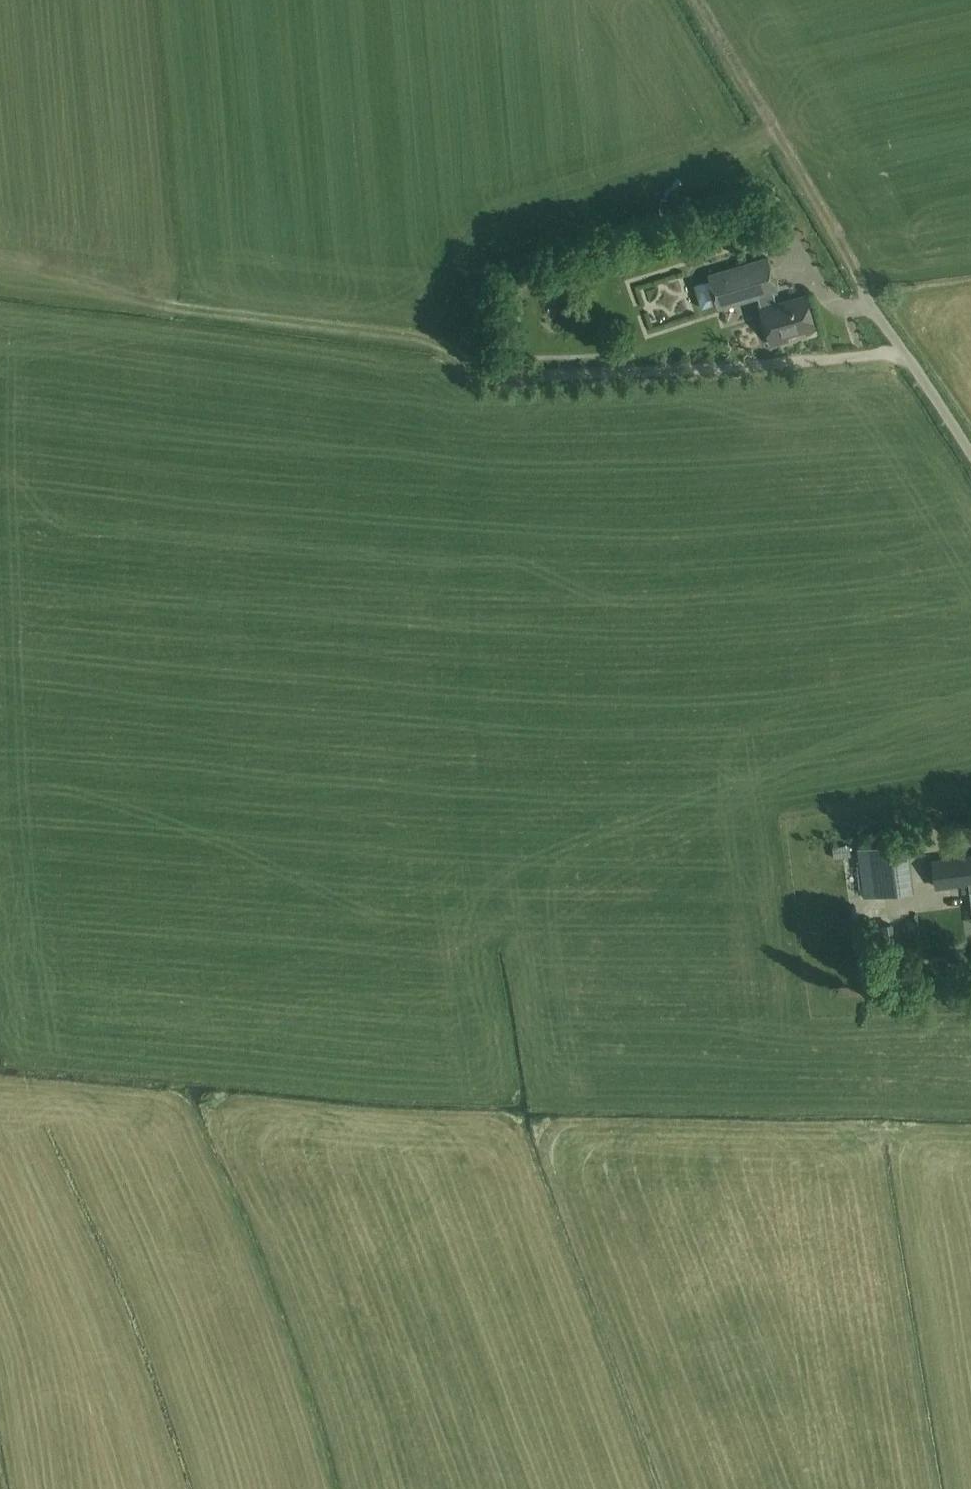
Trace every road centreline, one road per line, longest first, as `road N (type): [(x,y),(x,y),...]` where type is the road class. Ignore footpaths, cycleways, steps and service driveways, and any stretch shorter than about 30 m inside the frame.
road 1 (track): [(692,0),(862,288),(970,453)]

